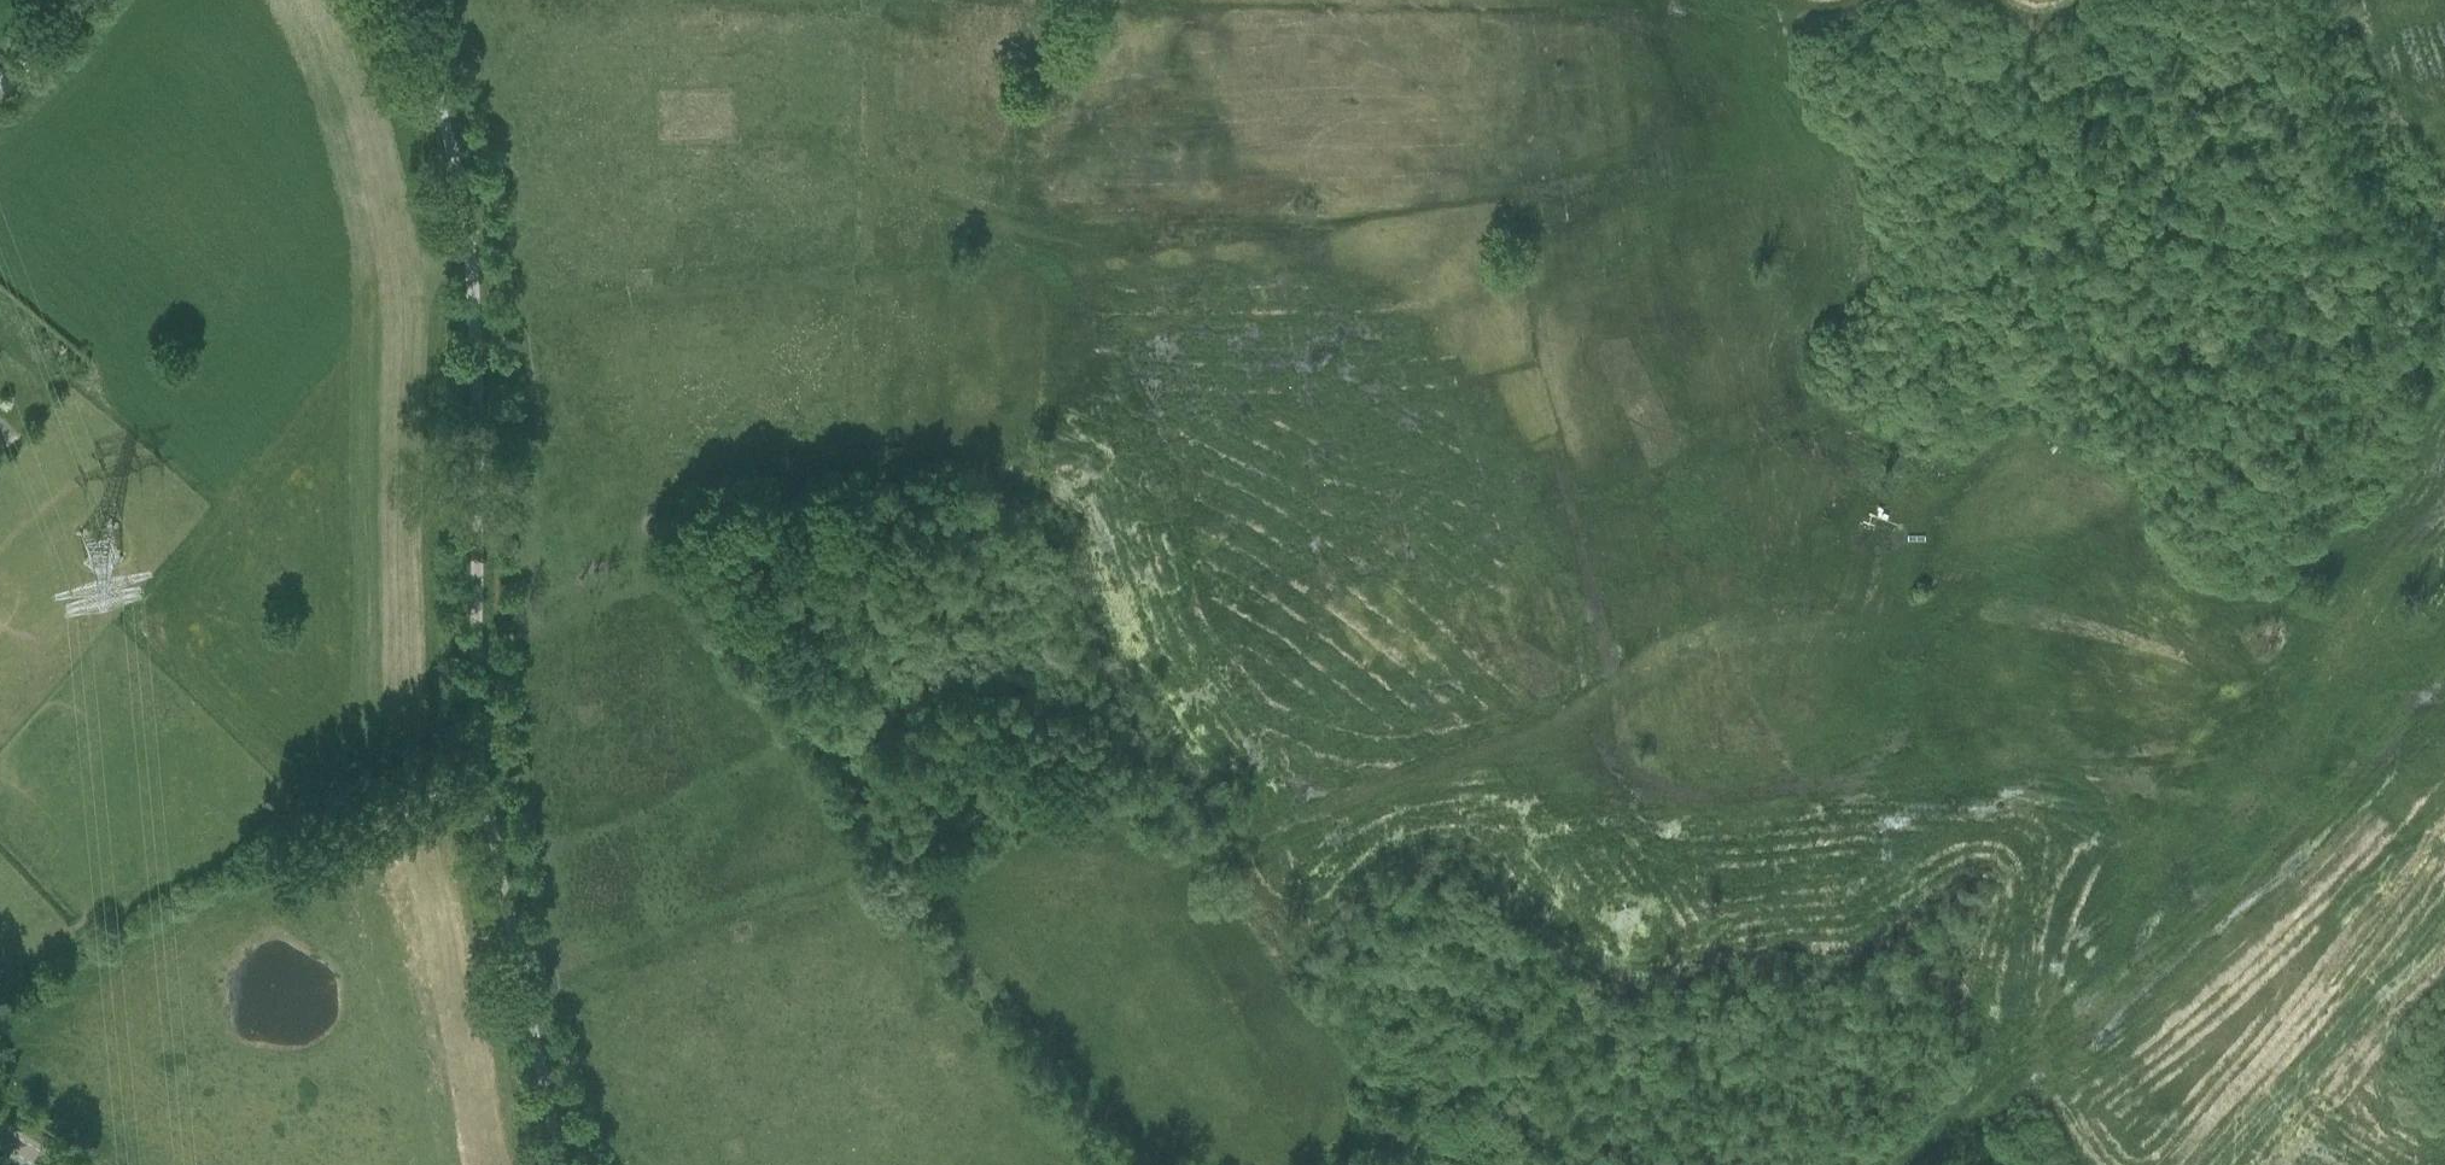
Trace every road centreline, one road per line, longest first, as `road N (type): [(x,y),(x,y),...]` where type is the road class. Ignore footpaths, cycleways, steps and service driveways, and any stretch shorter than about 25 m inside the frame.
road 1 (track): [(1903,1164),(2012,1068)]
road 2 (track): [(85,0),(0,96)]

